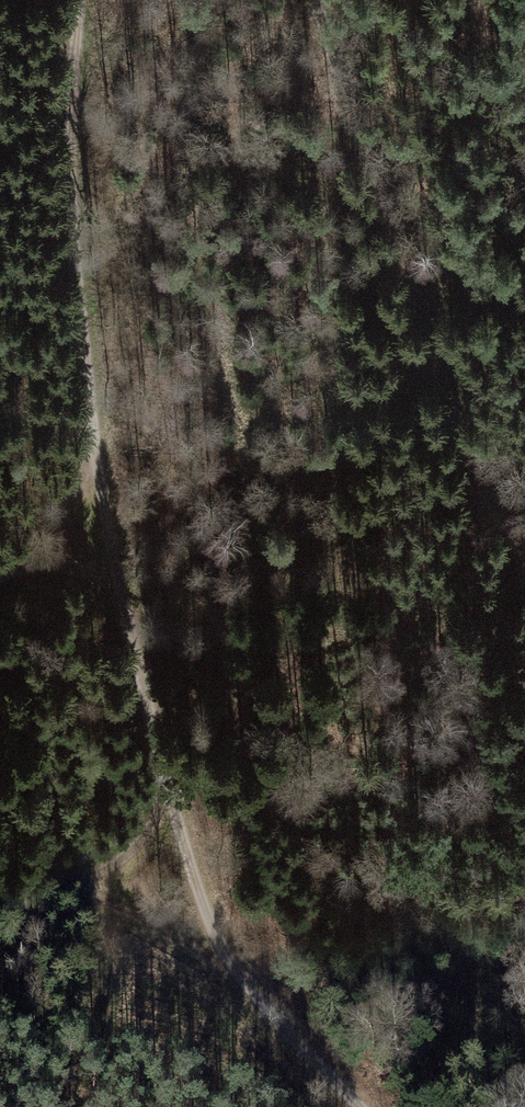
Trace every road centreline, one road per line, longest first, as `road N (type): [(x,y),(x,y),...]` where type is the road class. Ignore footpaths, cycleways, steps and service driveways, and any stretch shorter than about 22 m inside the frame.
road 1 (track): [(80,0),(75,205),(86,363),(141,687),(216,934),(272,1016),(357,1106)]
road 2 (track): [(318,0),(487,516),(524,567)]
road 3 (track): [(166,785),(155,825),(110,870),(58,880),(0,874)]
road 4 (track): [(234,969),(121,904),(58,880)]
road 5 (track): [(0,576),(46,540),(99,458)]

